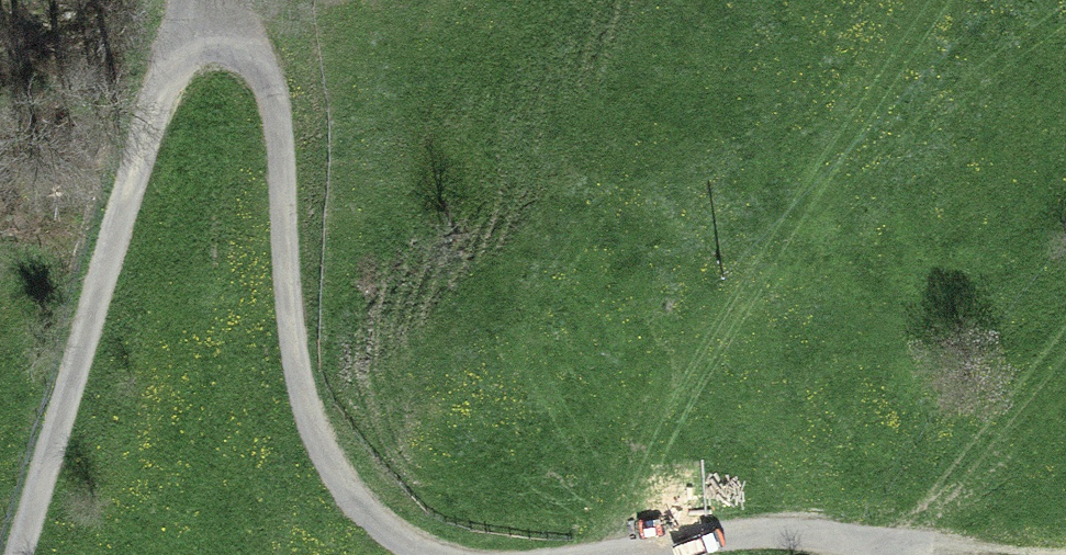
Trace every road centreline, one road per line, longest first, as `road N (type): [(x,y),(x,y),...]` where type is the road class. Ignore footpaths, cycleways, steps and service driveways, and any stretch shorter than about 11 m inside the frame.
road 1 (track): [(431,554),(344,500),(290,318),(267,100),(205,0)]
road 2 (track): [(804,545),(750,398),(975,0)]
road 3 (track): [(196,0),(100,229),(7,554)]
road 4 (track): [(920,552),(654,540),(602,554)]

